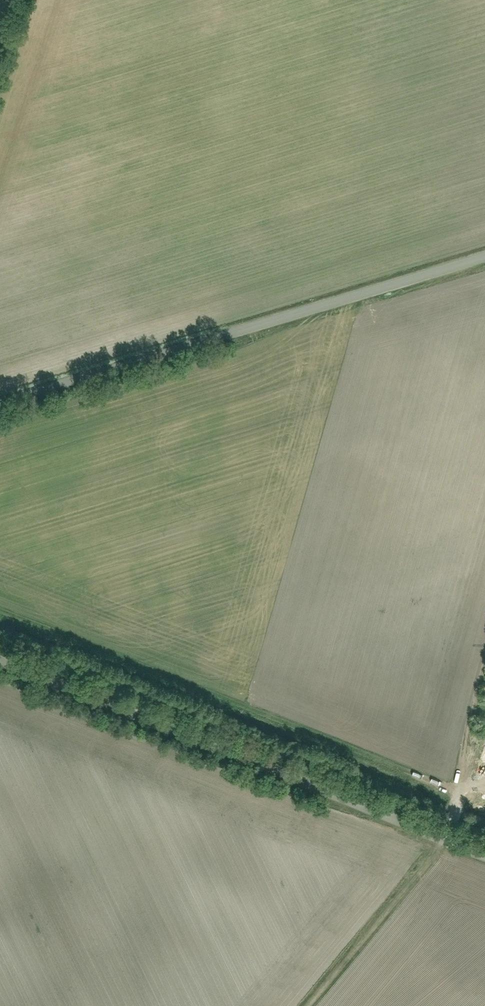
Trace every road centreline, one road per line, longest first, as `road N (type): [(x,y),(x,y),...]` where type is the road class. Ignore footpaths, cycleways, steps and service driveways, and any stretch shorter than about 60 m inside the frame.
road 1 (residential): [(484,862),(0,668)]
road 2 (residential): [(0,402),(484,255)]

